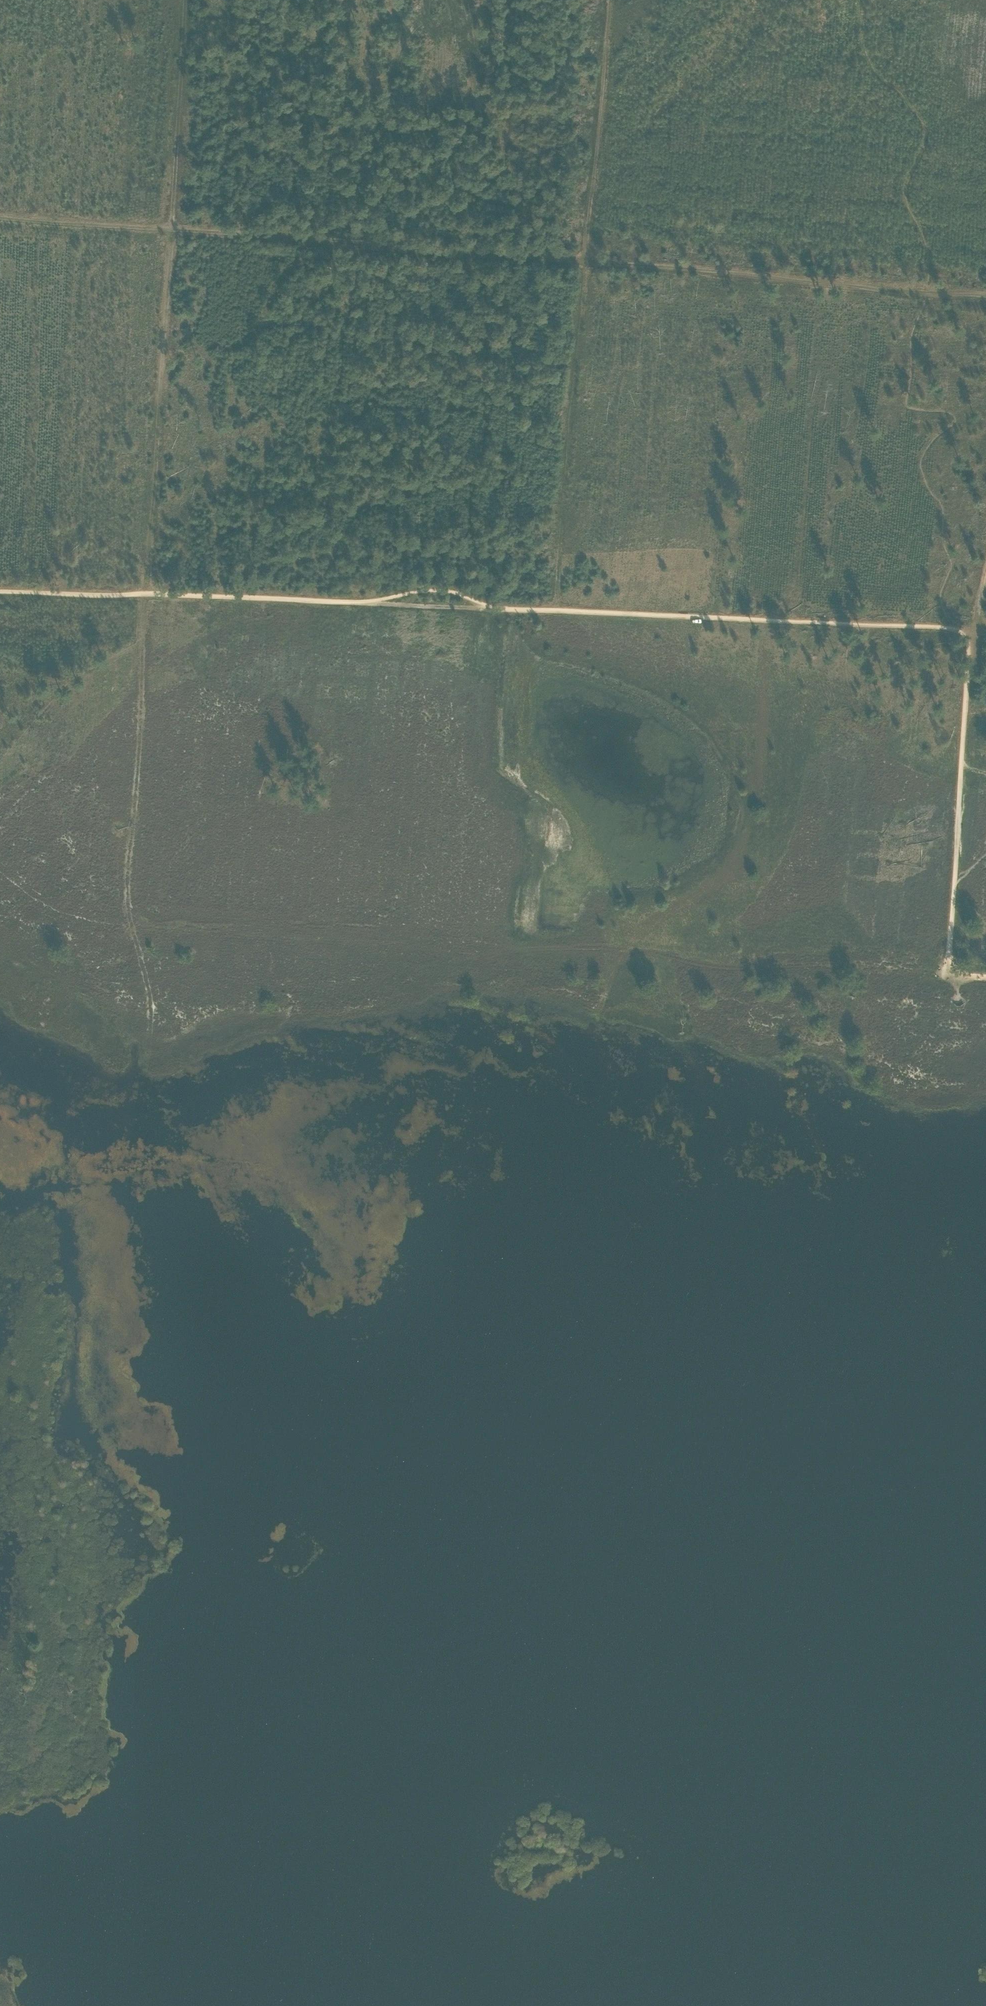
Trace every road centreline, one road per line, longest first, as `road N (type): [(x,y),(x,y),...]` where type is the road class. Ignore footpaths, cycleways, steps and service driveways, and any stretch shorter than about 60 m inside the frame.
road 1 (track): [(964,630),(0,591)]
road 2 (track): [(187,0),(140,597)]
road 3 (track): [(0,217),(578,262)]
road 4 (track): [(578,262),(985,297)]
road 5 (track): [(985,980),(949,977),(975,634)]
road 6 (track): [(557,611),(578,262)]
road 7 (track): [(578,262),(603,0)]
road 8 (track): [(975,634),(985,475)]

